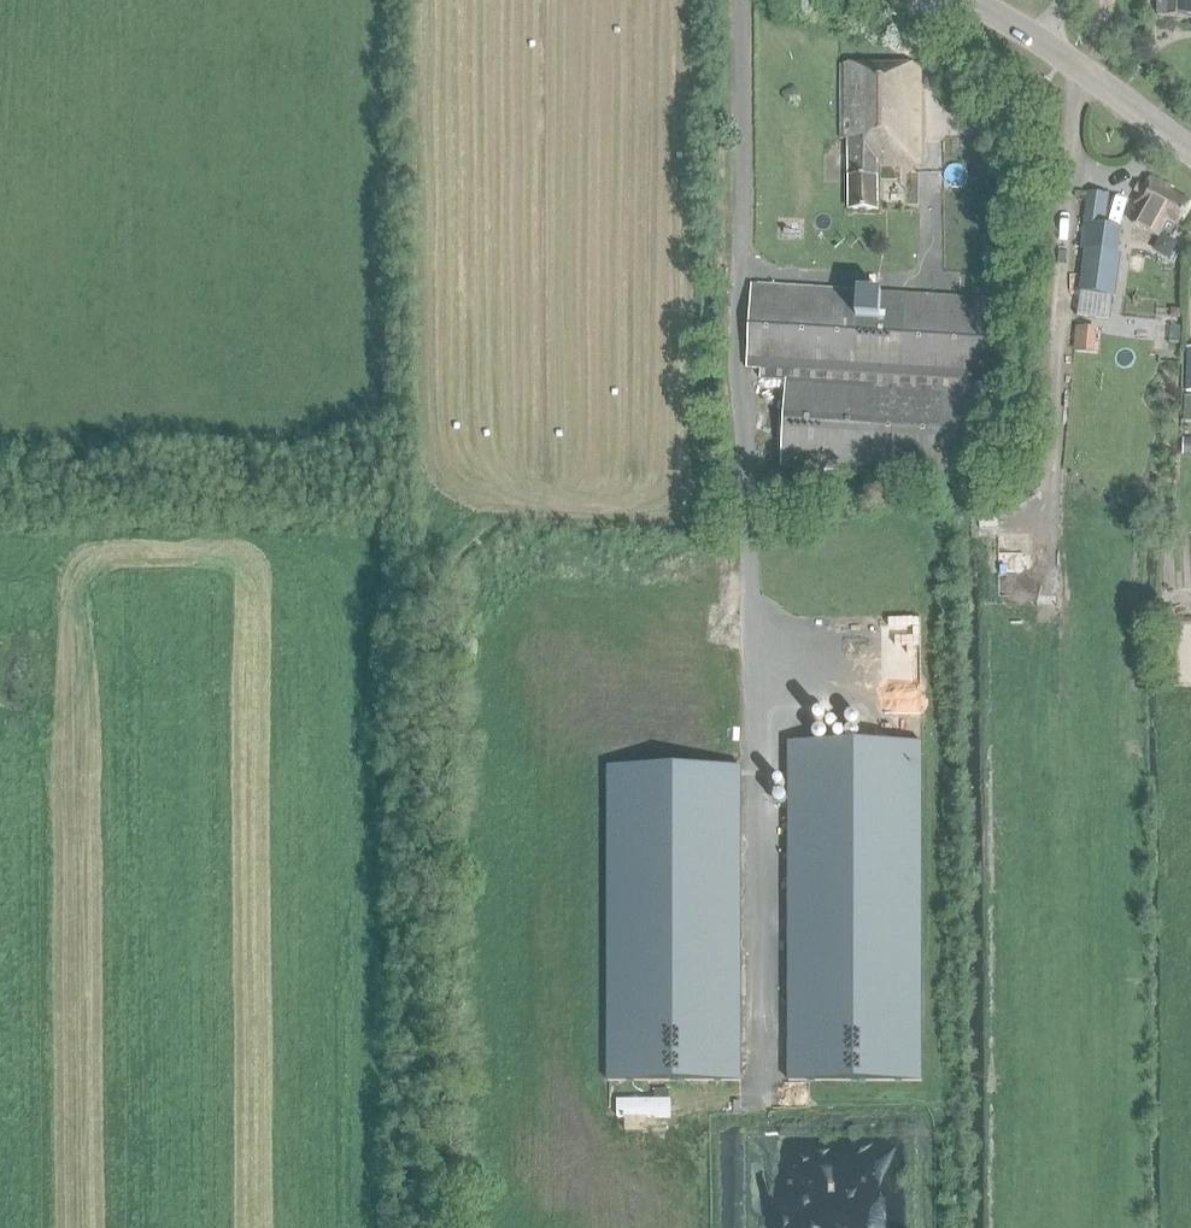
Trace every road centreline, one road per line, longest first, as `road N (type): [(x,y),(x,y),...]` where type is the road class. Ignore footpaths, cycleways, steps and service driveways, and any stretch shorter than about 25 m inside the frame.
road 1 (tertiary): [(1190,153),(1065,59)]
road 2 (tertiary): [(1065,59),(952,0)]

